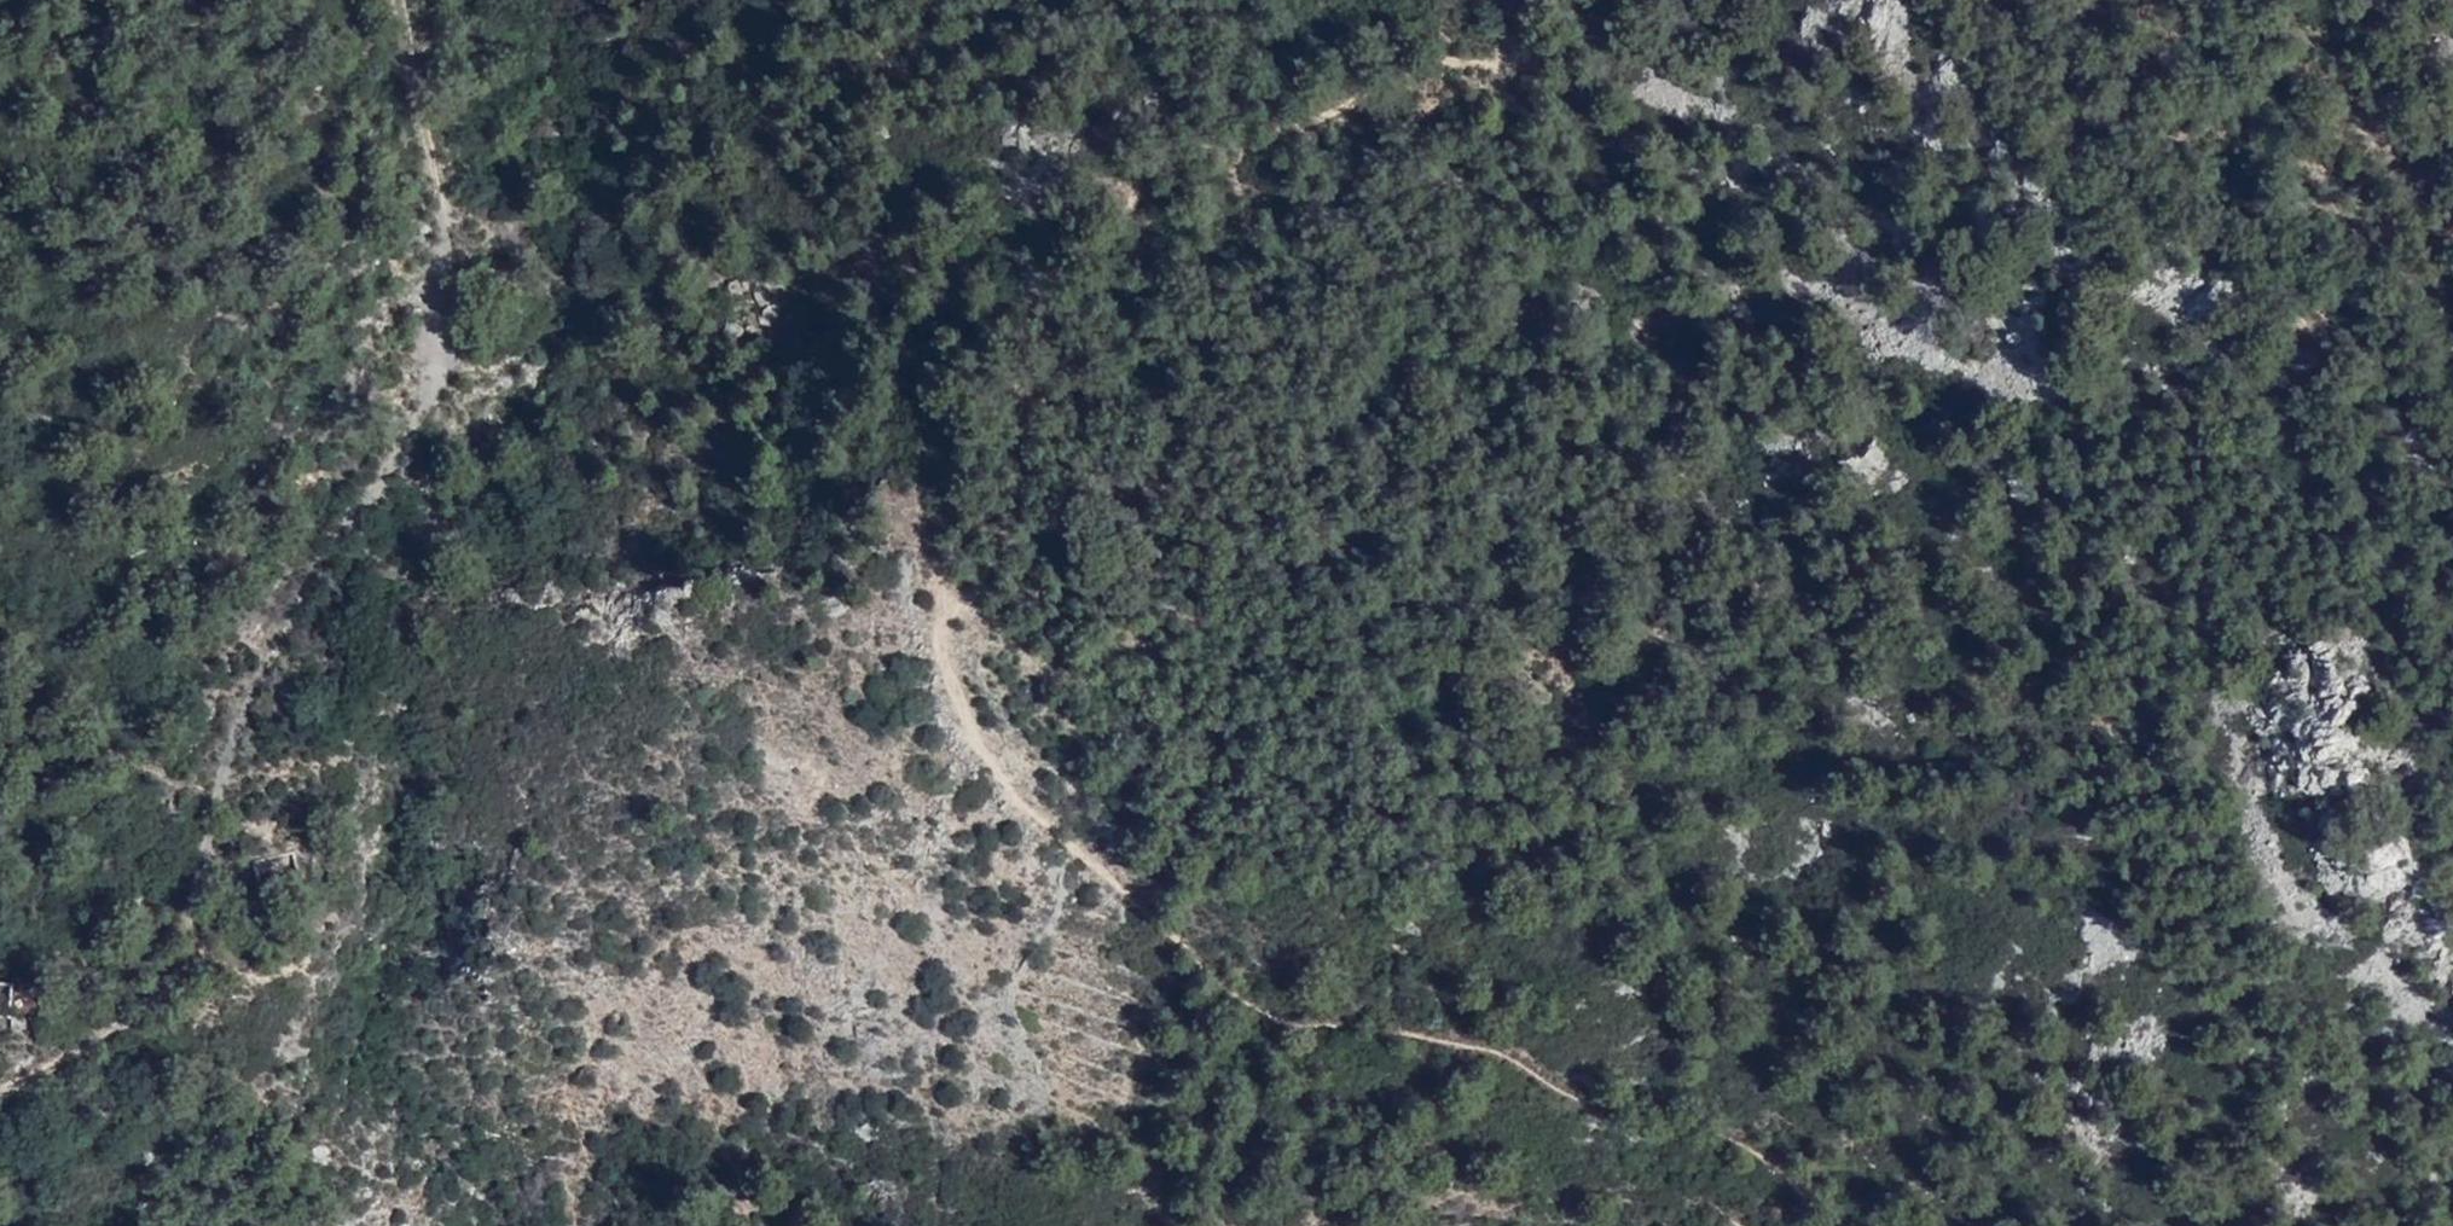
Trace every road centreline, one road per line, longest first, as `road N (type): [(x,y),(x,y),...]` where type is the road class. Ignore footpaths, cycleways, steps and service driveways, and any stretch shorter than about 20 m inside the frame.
road 1 (track): [(407,0),(409,67),(449,239),(450,356),(245,717),(153,1006),(62,1059),(0,1082)]

